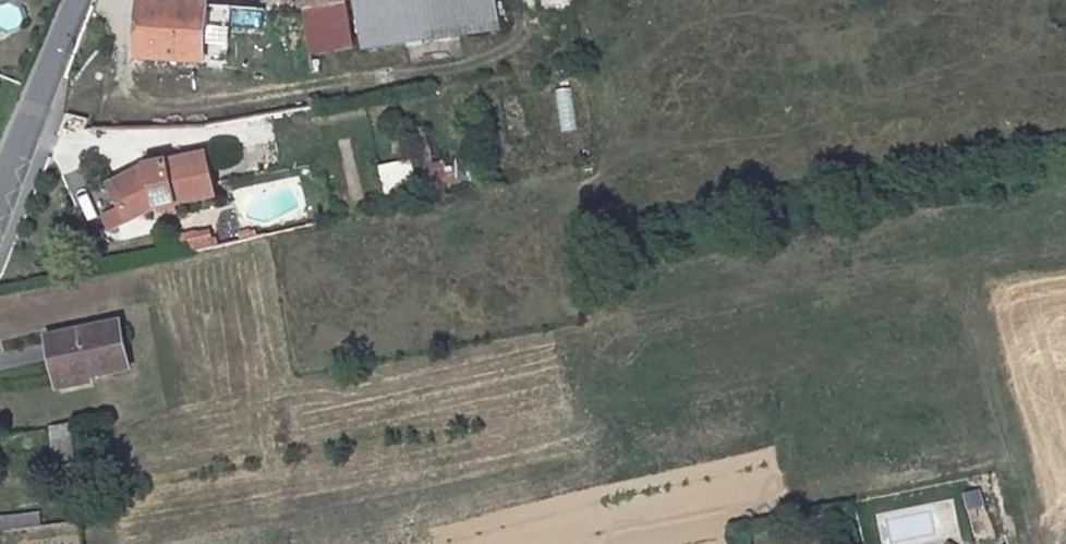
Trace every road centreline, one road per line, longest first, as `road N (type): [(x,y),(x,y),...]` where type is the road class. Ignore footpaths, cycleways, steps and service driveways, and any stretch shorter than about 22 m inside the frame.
road 1 (unclassified): [(0,181),(74,0)]

